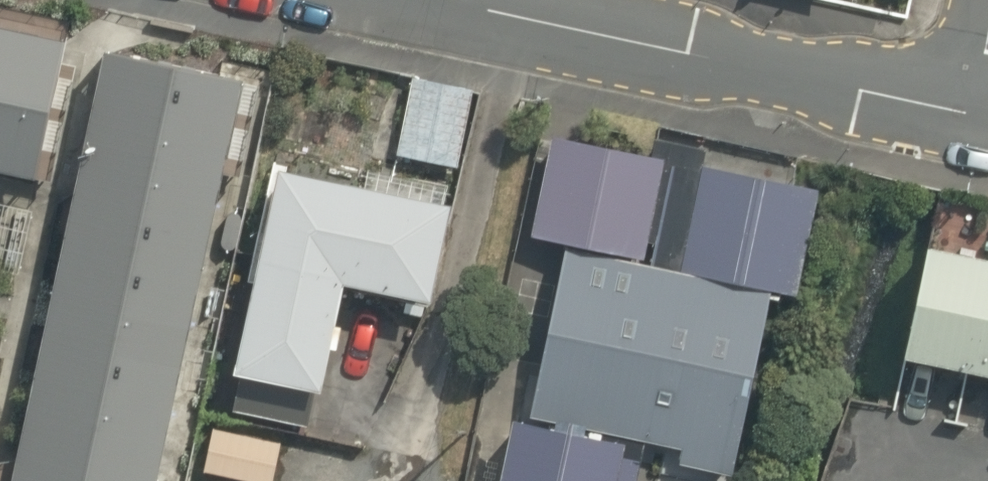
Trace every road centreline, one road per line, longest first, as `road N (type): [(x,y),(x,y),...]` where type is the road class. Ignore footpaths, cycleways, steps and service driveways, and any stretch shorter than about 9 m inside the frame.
road 1 (residential): [(444,0),(970,112)]

